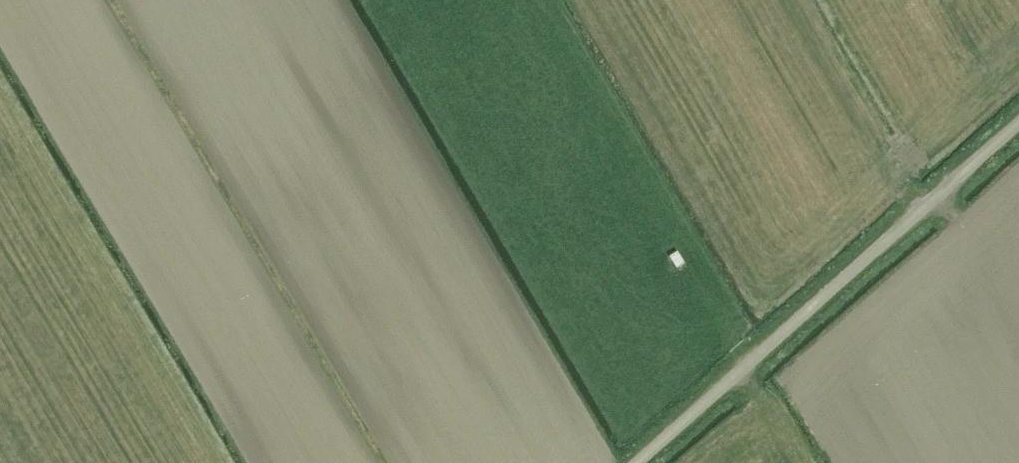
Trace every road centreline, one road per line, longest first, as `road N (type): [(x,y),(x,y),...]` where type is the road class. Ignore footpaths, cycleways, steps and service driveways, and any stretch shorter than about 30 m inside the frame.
road 1 (unclassified): [(637,462),(1018,123)]

